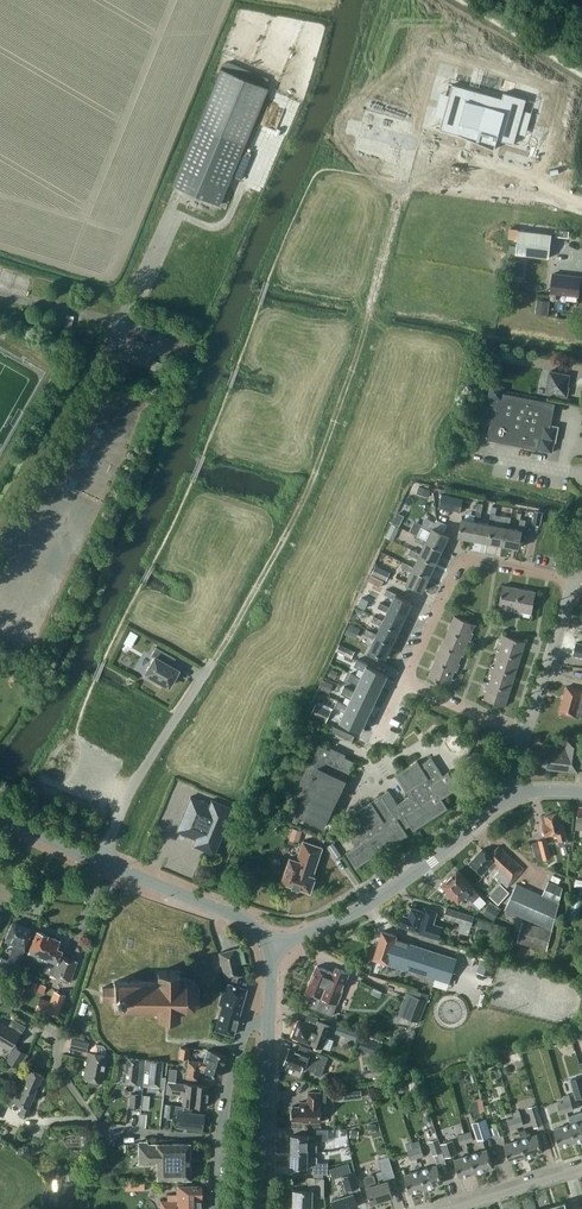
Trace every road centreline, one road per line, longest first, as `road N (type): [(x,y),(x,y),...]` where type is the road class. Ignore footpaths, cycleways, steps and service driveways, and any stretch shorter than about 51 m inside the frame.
road 1 (track): [(581,210),(424,184),(405,191),(316,466),(210,665)]
road 2 (residential): [(220,1138),(99,1123),(59,1067),(66,1035),(0,1003)]
road 3 (unclassified): [(0,559),(54,477),(131,300)]
road 4 (tertiary): [(274,946),(377,900),(511,797)]
road 5 (residential): [(404,682),(465,561),(573,583)]
road 6 (residential): [(210,665),(130,792),(102,860)]
road 7 (tertiary): [(274,946),(236,916),(102,860)]
road 8 (tertiary): [(262,1208),(268,1022)]
road 9 (tertiary): [(525,733),(573,583)]
road 10 (residential): [(438,1208),(581,1165)]
road 11 (residential): [(220,1138),(248,1022),(268,1022)]
road 12 (residential): [(525,733),(404,682)]

